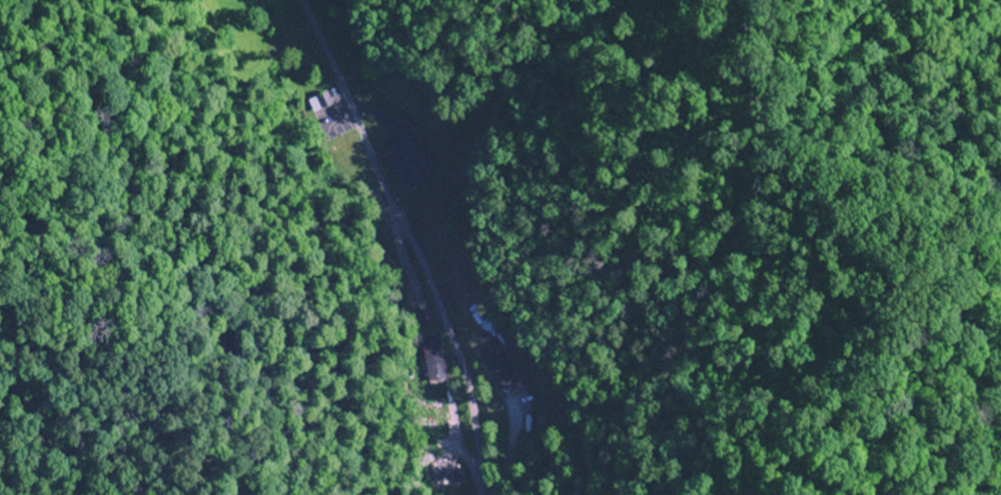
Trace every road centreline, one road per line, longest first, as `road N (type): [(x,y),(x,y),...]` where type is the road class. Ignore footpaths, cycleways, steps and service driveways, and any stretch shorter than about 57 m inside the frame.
road 1 (residential): [(482,494),(482,436),(468,365),(308,0)]

